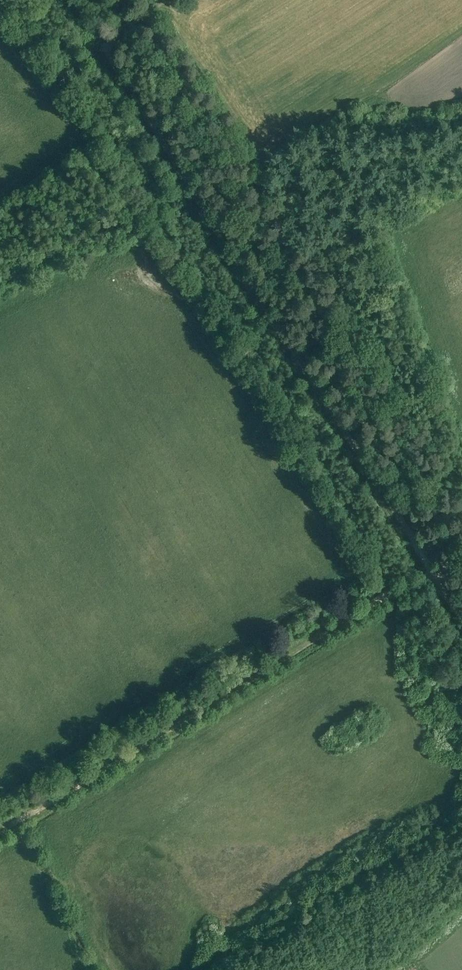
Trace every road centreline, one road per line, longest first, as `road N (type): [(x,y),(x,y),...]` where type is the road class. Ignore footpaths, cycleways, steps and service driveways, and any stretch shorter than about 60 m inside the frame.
road 1 (track): [(73,0),(461,618)]
road 2 (track): [(0,832),(461,555)]
road 3 (track): [(35,93),(166,0)]

